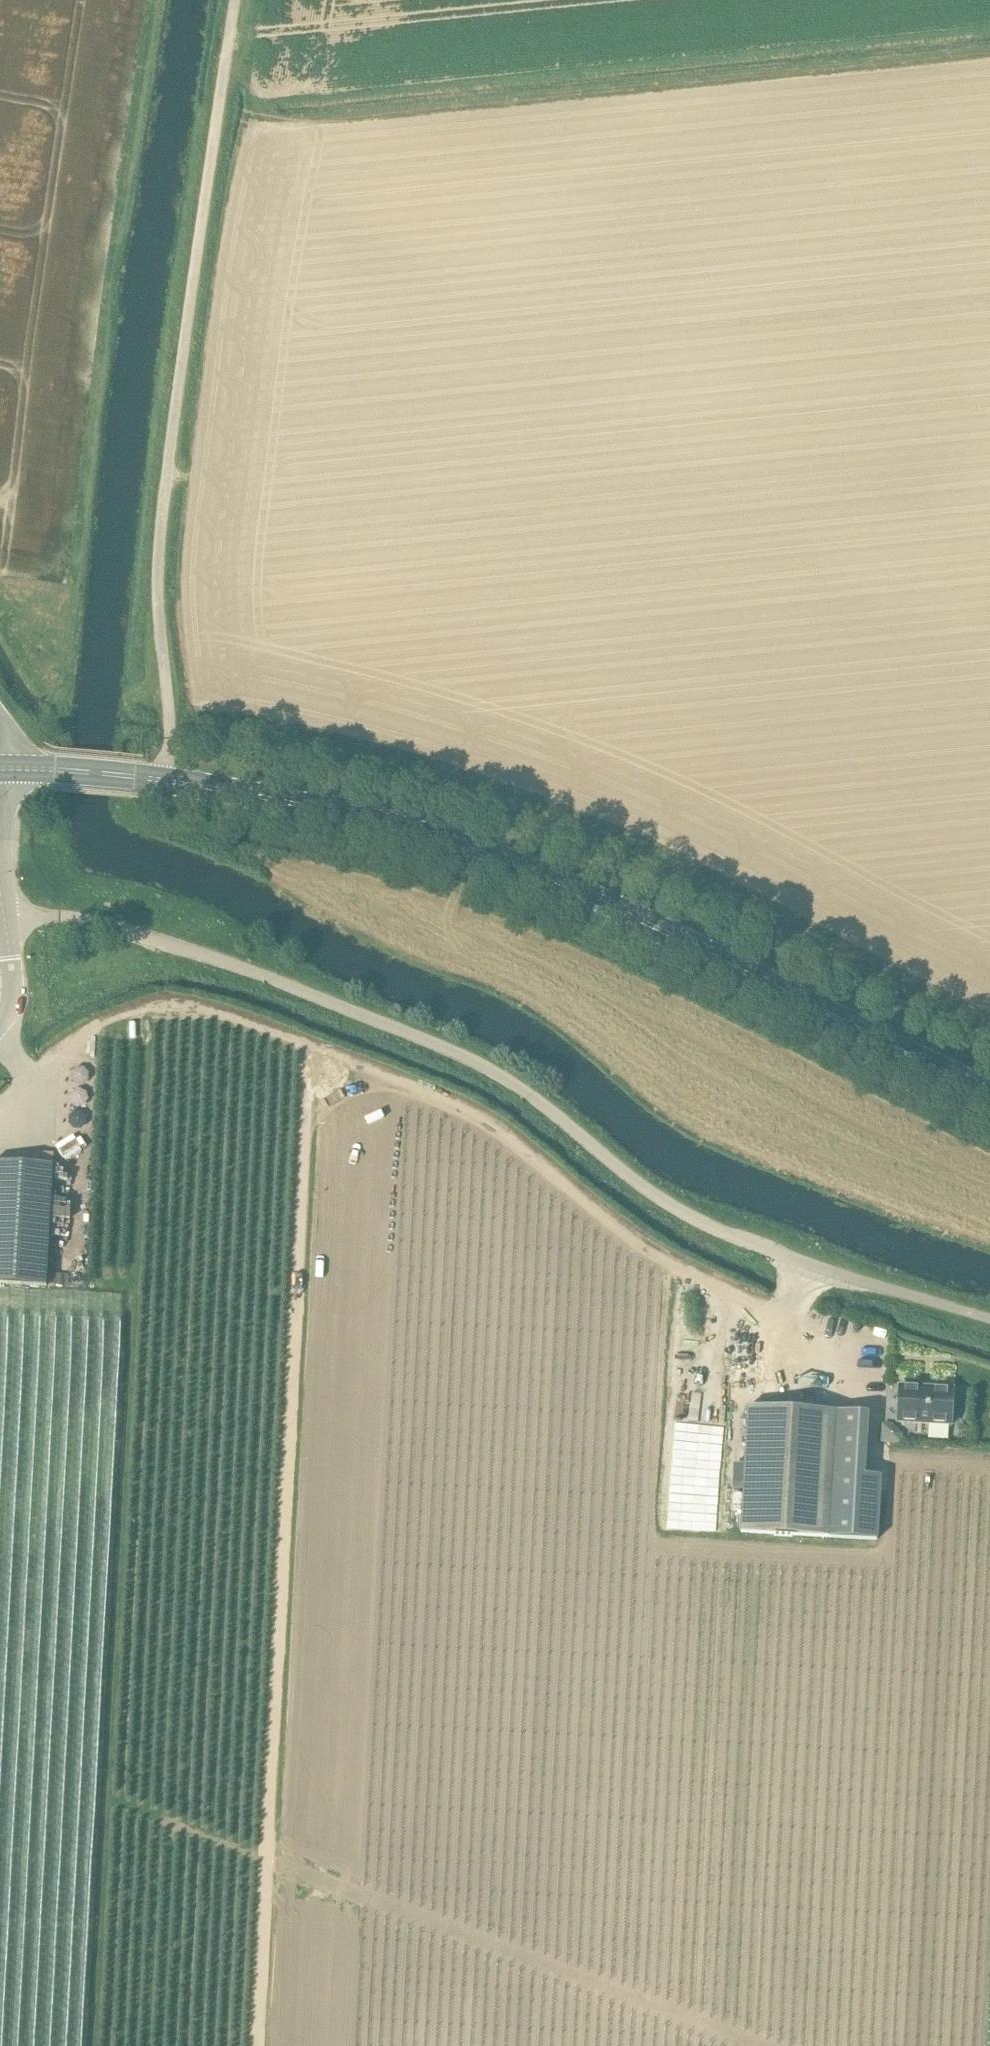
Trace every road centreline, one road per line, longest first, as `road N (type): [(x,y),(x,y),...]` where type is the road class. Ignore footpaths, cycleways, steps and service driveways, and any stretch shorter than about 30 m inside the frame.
road 1 (unclassified): [(3,914),(108,923),(452,1048),(516,1082),(703,1222),(797,1260),(989,1318)]
road 2 (primary): [(171,782),(391,826),(492,859),(640,921),(989,1093)]
road 3 (unclassified): [(171,782),(158,545),(237,0)]
road 4 (primary): [(3,768),(171,782)]

